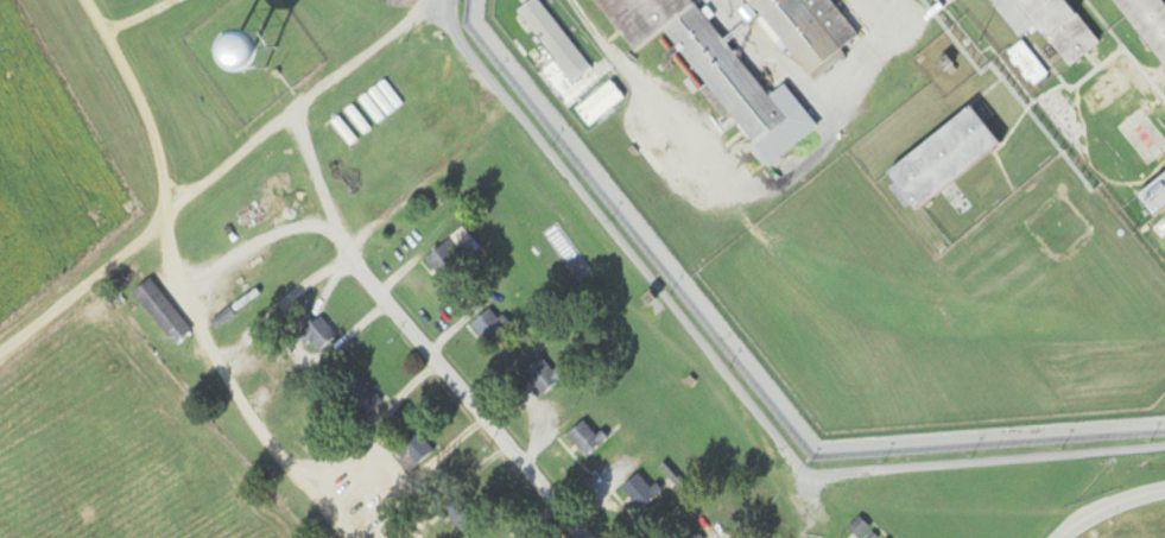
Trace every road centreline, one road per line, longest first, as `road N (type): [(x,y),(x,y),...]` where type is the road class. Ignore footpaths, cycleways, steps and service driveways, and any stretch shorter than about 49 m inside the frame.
road 1 (residential): [(598,537),(359,258)]
road 2 (residential): [(1055,537),(1164,422)]

